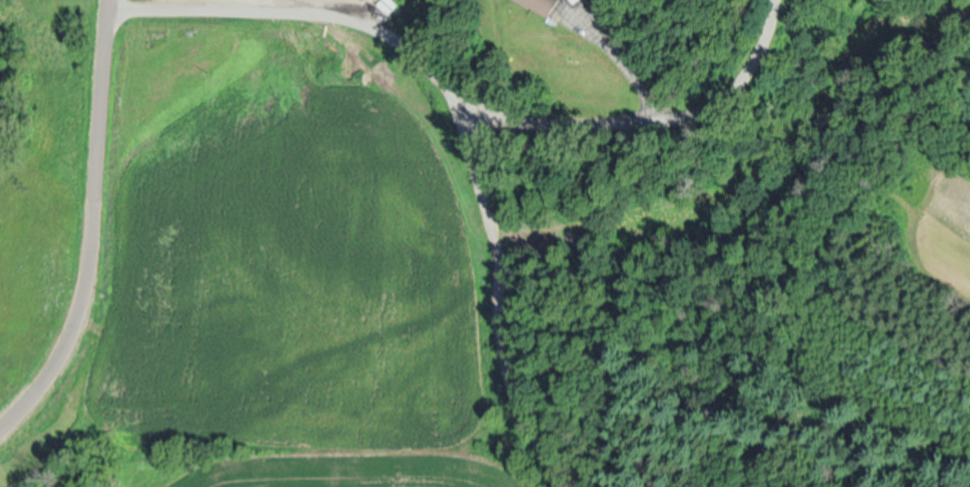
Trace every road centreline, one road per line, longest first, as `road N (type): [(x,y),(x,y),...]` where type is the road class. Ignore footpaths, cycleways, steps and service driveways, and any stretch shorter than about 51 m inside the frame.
road 1 (residential): [(0,424),(57,357),(85,278),(107,0)]
road 2 (residential): [(580,486),(553,465),(513,404),(499,340),(500,259),(461,96)]
road 3 (residential): [(461,96),(405,38),(337,12),(276,3),(107,2)]
road 4 (residential): [(778,0),(756,61),(713,100),(663,114),(559,122),(509,115),(461,96)]

